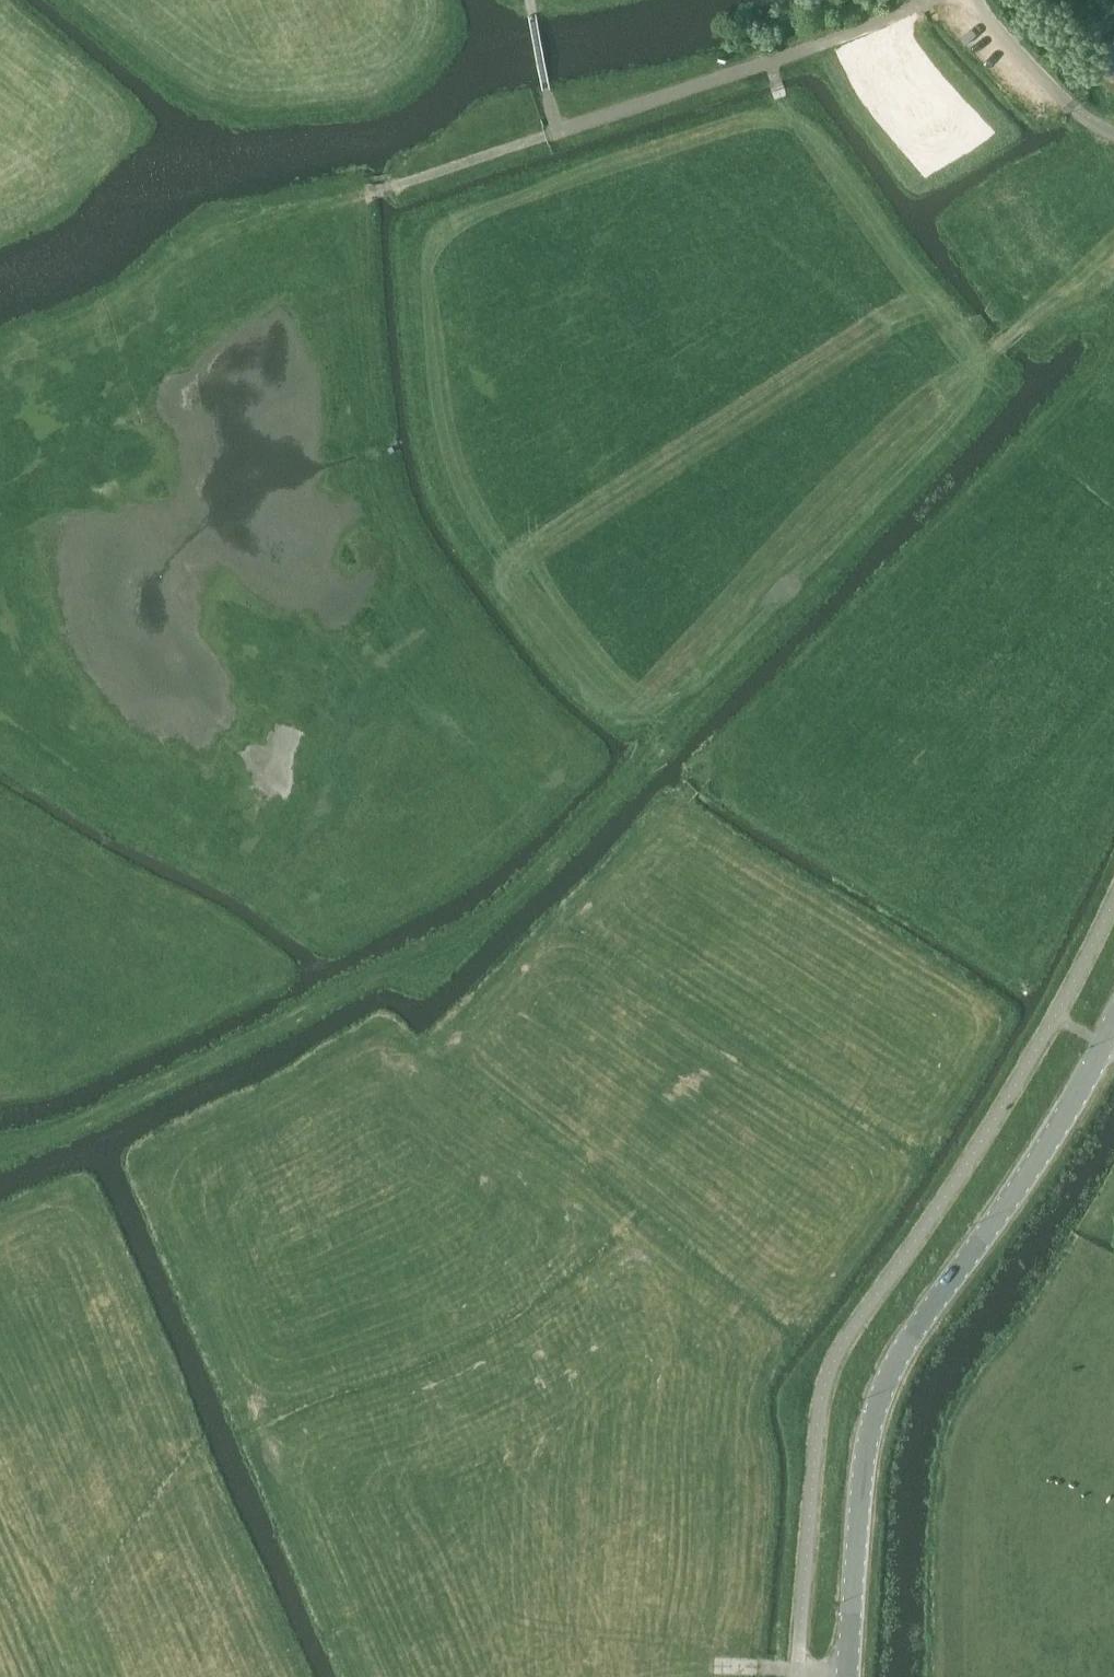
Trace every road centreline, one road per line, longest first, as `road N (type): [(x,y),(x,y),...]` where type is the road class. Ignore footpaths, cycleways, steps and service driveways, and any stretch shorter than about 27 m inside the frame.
road 1 (tertiary): [(846,1676),(864,1453),(885,1378),(1006,1203),(1113,1026)]
road 2 (track): [(393,187),(562,132)]

